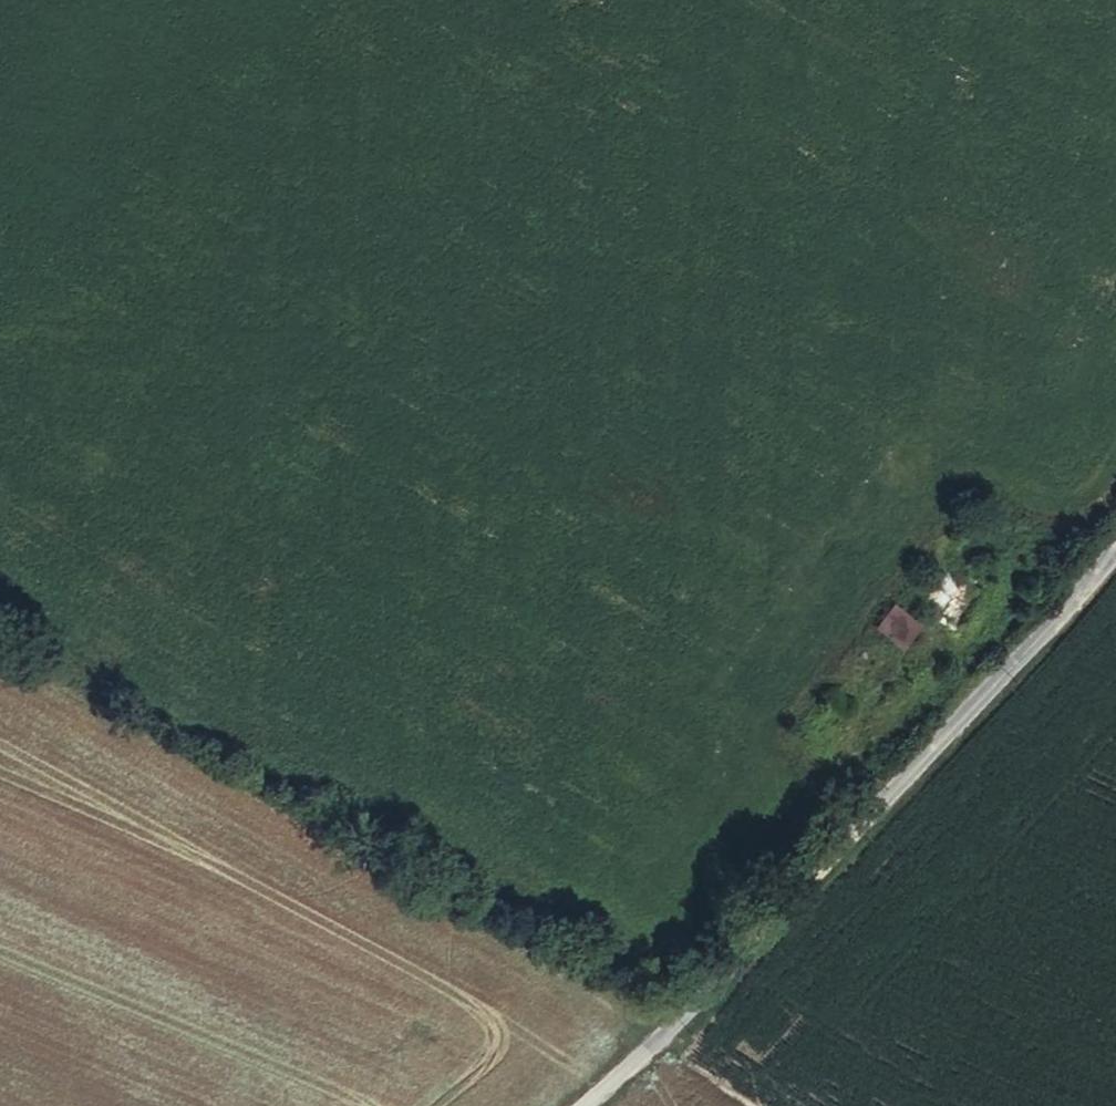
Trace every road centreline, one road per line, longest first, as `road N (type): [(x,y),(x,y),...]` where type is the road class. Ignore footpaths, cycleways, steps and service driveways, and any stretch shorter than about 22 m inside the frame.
road 1 (unclassified): [(1115,534),(1065,603),(654,1034),(570,1105)]

